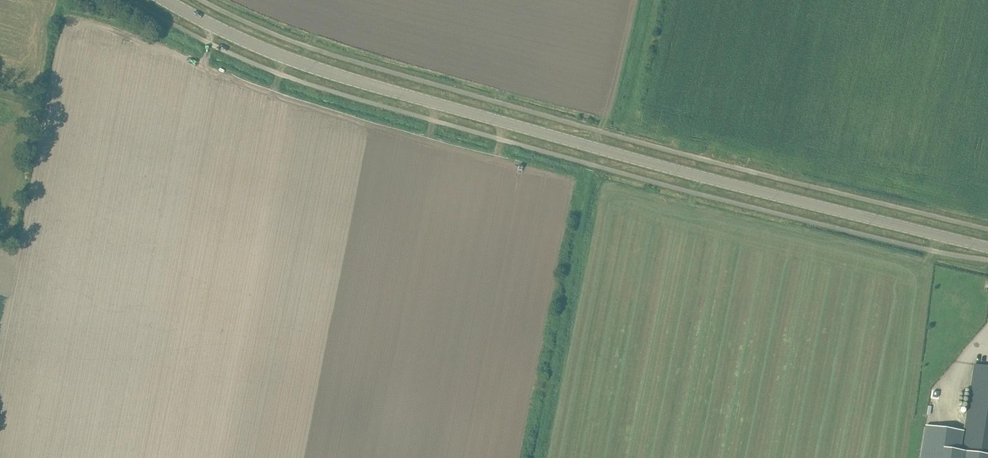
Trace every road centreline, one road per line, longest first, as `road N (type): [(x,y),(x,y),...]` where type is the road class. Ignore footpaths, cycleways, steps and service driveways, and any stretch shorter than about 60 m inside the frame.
road 1 (tertiary): [(160,0),(276,57),(439,108),(987,248)]

